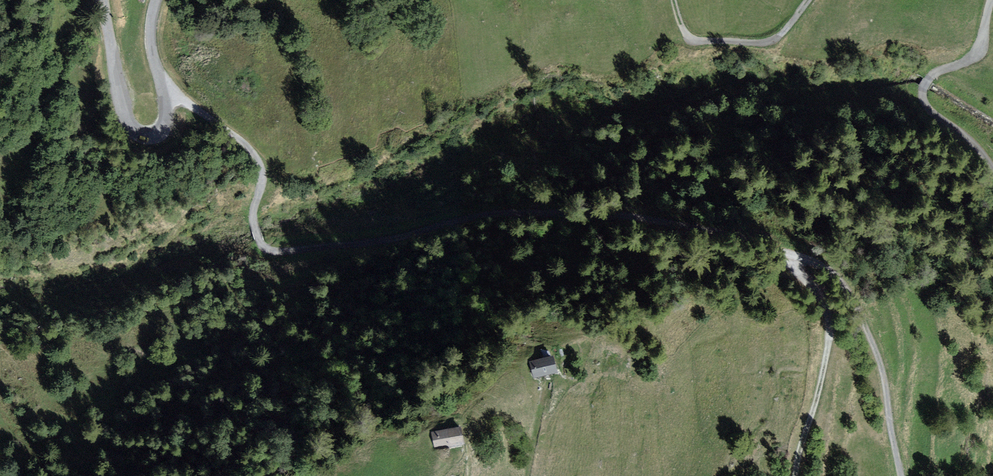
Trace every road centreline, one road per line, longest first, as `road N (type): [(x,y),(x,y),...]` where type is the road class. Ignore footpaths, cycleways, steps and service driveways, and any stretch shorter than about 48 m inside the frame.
road 1 (track): [(905,475),(880,351),(856,295),(833,268),(724,234),(592,212),(507,211),(385,238),(270,250),(253,221),(263,176),(256,155),(163,91)]
road 2 (unclassified): [(156,0),(152,50),(166,117),(150,135),(125,117),(104,5)]
road 3 (track): [(795,475),(834,332),(800,254)]
road 4 (residential): [(992,170),(927,107),(923,91),(933,74),(976,53),(991,0)]
road 5 (unclassified): [(809,0),(769,41),(694,40),(681,25)]

